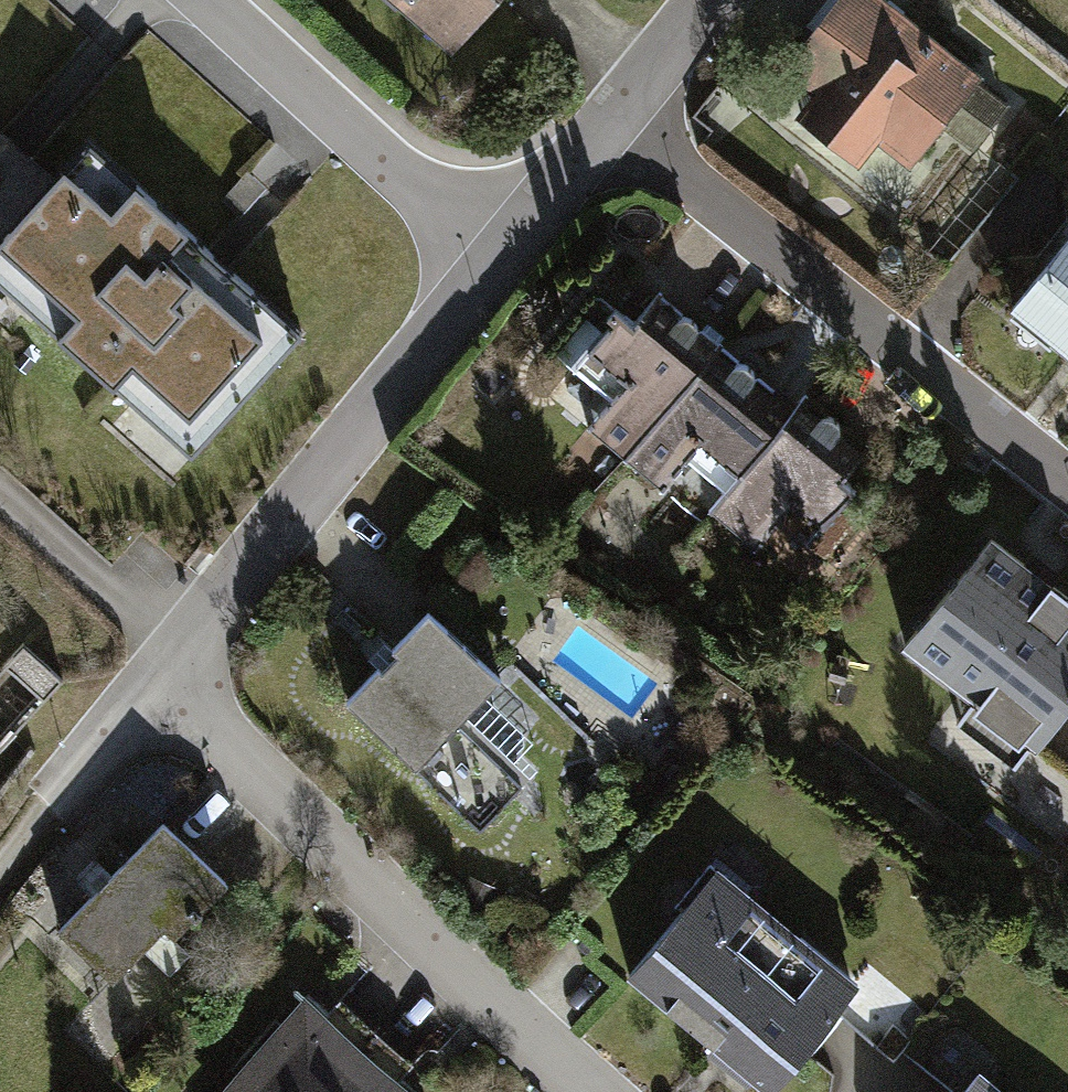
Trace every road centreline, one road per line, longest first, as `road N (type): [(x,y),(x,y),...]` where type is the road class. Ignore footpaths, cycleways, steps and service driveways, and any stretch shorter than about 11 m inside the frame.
road 1 (residential): [(587,1091),(159,678),(508,252)]
road 2 (residential): [(614,127),(1067,482)]
road 3 (residential): [(508,252),(216,0)]
road 4 (track): [(159,678),(0,871)]
road 5 (residential): [(508,252),(614,127)]
road 6 (residential): [(614,127),(716,0)]

